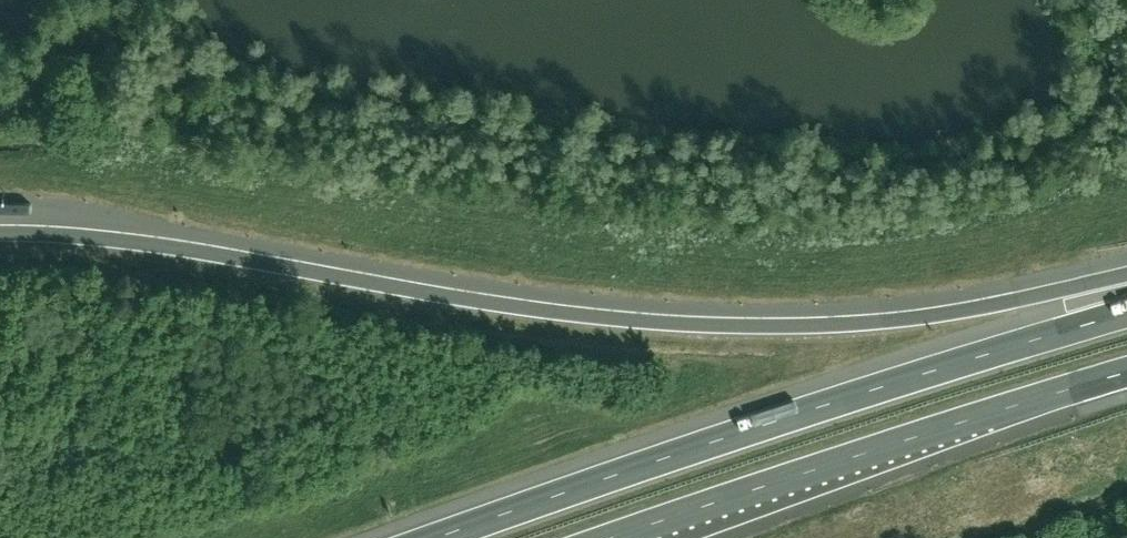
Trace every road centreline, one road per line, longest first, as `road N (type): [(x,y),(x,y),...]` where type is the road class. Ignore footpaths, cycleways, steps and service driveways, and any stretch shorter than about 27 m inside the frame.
road 1 (motorway): [(1126,274),(905,319),(756,327),(476,301),(120,239),(0,234)]
road 2 (motorway): [(1126,315),(443,537)]
road 3 (motorway): [(612,537),(1126,373)]

